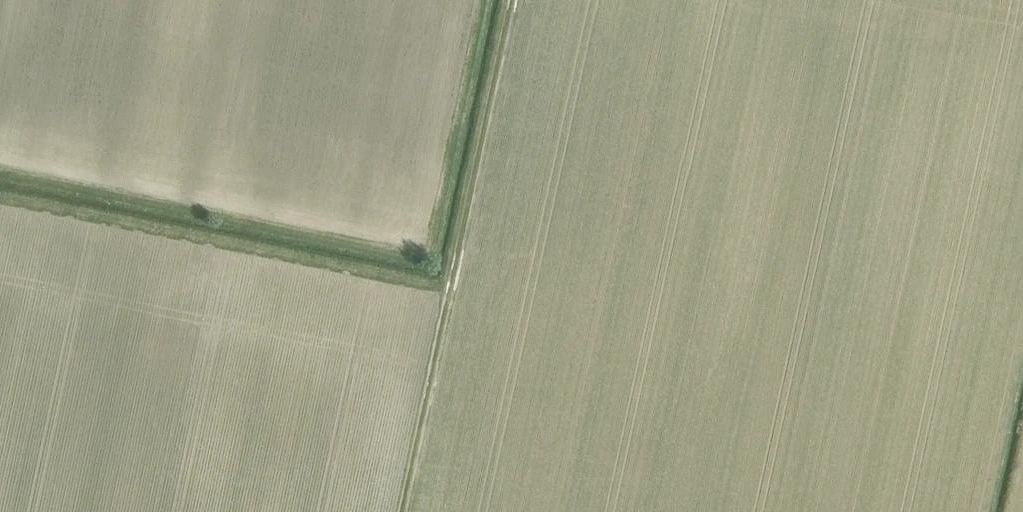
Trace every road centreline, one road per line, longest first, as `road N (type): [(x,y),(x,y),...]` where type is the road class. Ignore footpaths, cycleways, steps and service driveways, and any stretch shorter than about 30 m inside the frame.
road 1 (track): [(403,511),(512,0)]

